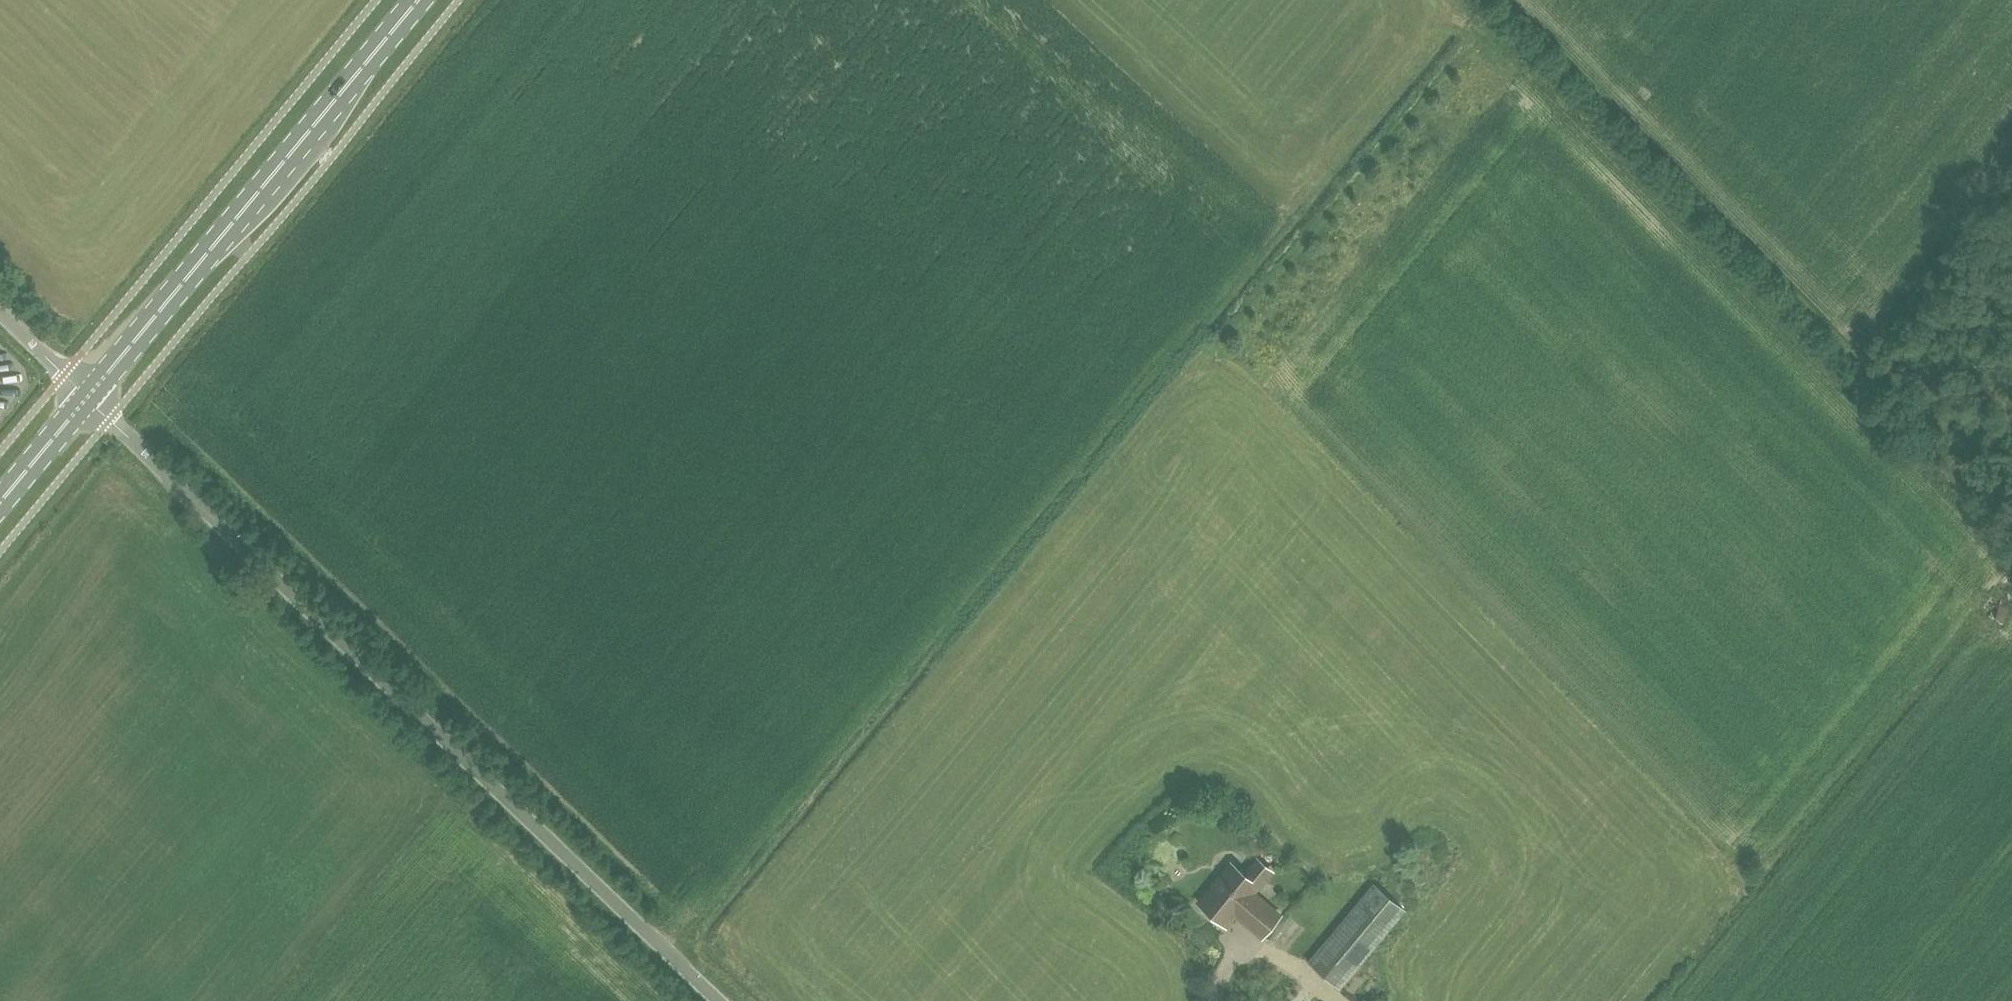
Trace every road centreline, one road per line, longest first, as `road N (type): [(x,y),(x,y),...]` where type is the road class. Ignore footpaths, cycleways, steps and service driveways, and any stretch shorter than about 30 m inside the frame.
road 1 (unclassified): [(716,1000),(86,403)]
road 2 (secondary): [(86,403),(421,0)]
road 3 (secondary): [(0,507),(86,403)]

